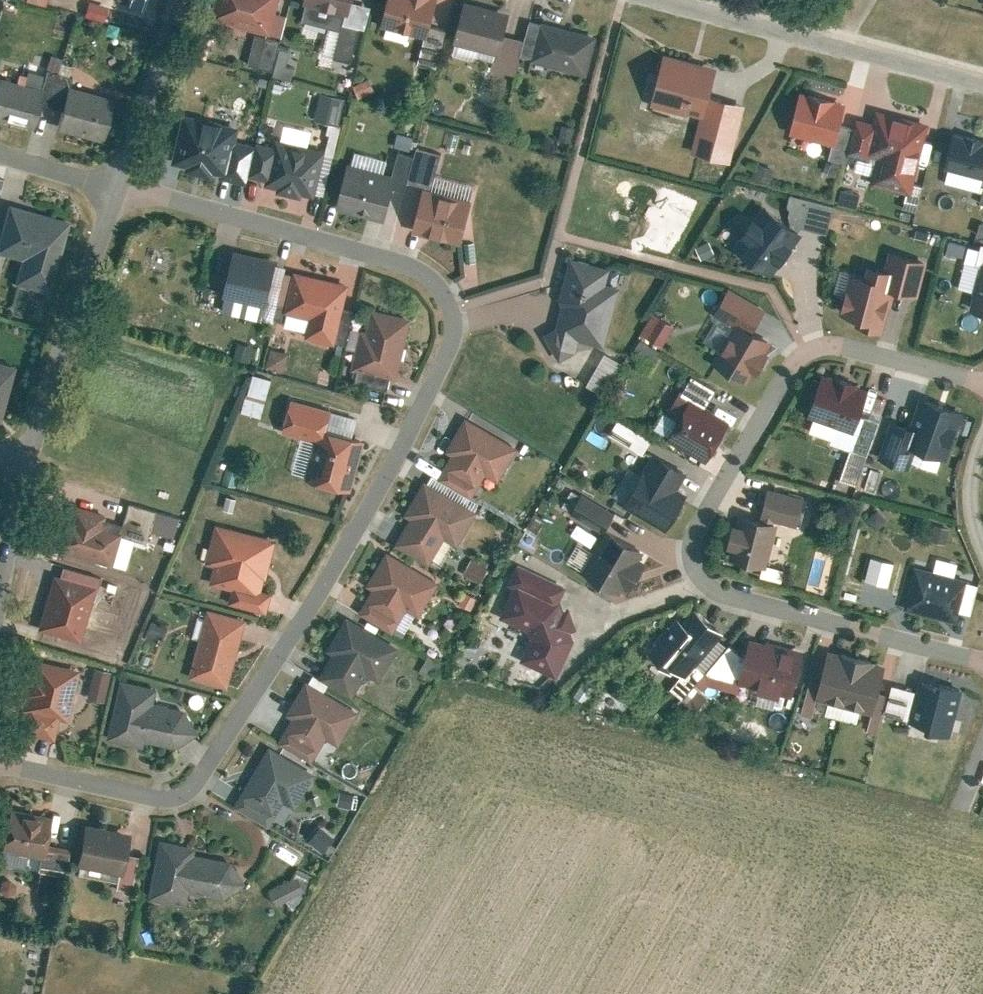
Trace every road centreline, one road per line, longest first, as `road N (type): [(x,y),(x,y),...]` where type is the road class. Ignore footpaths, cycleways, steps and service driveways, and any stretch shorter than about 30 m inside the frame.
road 1 (residential): [(105,181),(402,259),(457,306),(457,323),(417,431),(199,775),(144,792),(0,761)]
road 2 (residential): [(982,659),(741,595),(698,561),(695,541),(702,516),(808,350),(870,348),(982,378)]
road 3 (residential): [(675,0),(982,84)]
road 4 (residential): [(105,181),(7,454)]
road 5 (residential): [(167,0),(105,181)]

